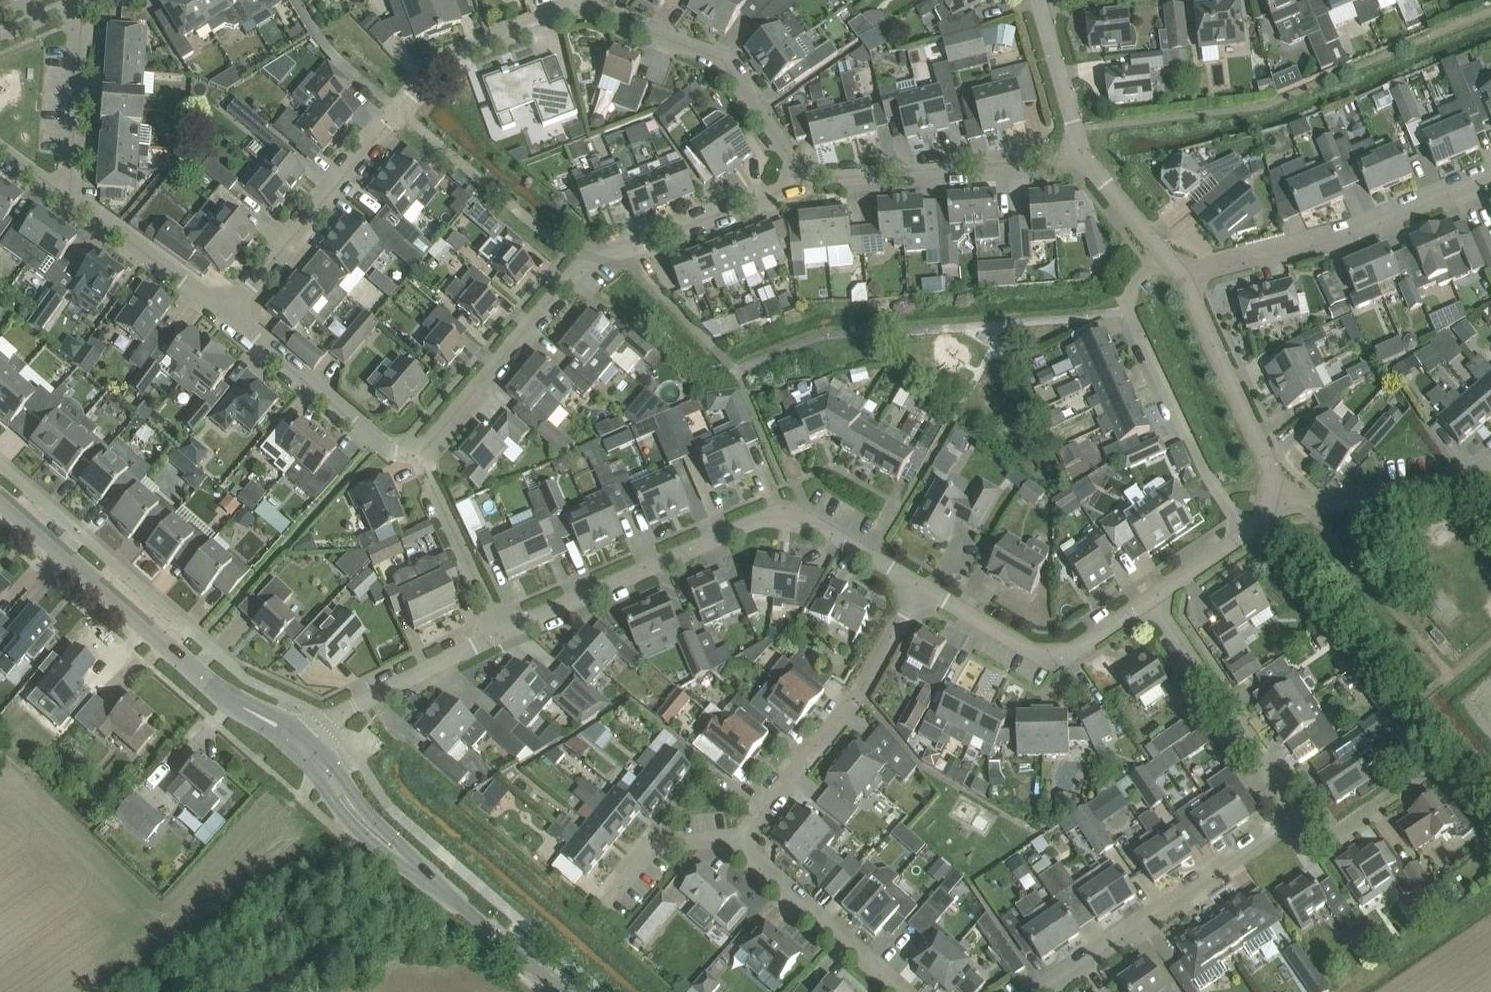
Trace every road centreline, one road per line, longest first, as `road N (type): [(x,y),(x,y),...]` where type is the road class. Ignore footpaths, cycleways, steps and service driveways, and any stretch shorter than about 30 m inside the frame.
road 1 (residential): [(1031,991),(1299,813),(1148,600)]
road 2 (residential): [(420,462),(562,280),(615,251),(803,180)]
road 3 (residential): [(228,315),(456,58),(587,9)]
road 4 (residential): [(503,627),(779,512),(916,583)]
road 5 (tertiary): [(310,750),(235,703),(0,498)]
road 6 (tertiary): [(561,991),(389,844),(310,750)]
road 7 (residential): [(1490,174),(1357,231),(1181,278)]
road 8 (residential): [(1166,259),(1137,286),(1128,315),(1242,537)]
road 9 (residential): [(916,583),(860,690),(749,843)]
road 10 (residential): [(803,180),(720,58),(587,9)]
road 11 (residential): [(803,180),(1083,162)]
road 12 (residential): [(916,583),(1030,656),(1053,658),(1148,600)]
road 13 (residential): [(1287,508),(1181,278)]
road 14 (residential): [(420,462),(374,443),(228,315)]
road 15 (residential): [(310,750),(329,728),(503,627)]
road 16 (residential): [(749,843),(907,991)]
road 17 (residential): [(1287,508),(1448,485),(1490,461)]
road 18 (residential): [(228,315),(70,195)]
road 19 (residential): [(81,0),(70,195)]
road 20 (residential): [(503,627),(420,462)]
road 21 (residential): [(1083,162),(1040,2)]
road 22 (residential): [(749,843),(660,849),(622,897)]
road 23 (residential): [(1166,259),(1083,162)]

